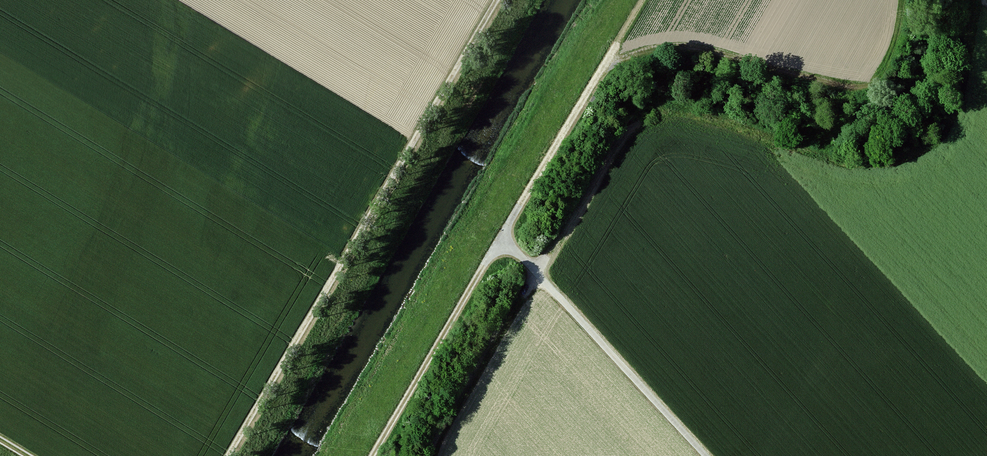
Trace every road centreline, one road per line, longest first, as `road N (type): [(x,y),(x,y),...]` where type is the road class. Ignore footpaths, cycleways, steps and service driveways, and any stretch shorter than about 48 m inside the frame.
road 1 (track): [(236,455),(503,0)]
road 2 (track): [(374,455),(640,0)]
road 3 (track): [(707,455),(501,237)]

